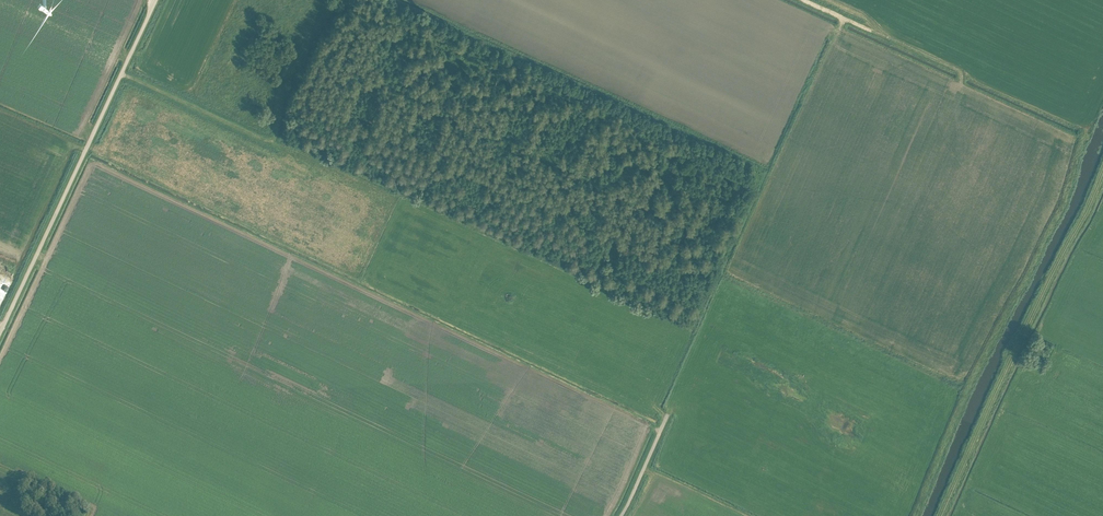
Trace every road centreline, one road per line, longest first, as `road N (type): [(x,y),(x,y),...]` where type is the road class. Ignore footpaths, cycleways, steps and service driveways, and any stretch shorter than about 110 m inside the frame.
road 1 (unclassified): [(0,325),(122,69)]
road 2 (unclassified): [(122,69),(270,138),(280,82),(307,38)]
road 3 (track): [(863,27),(1028,102)]

